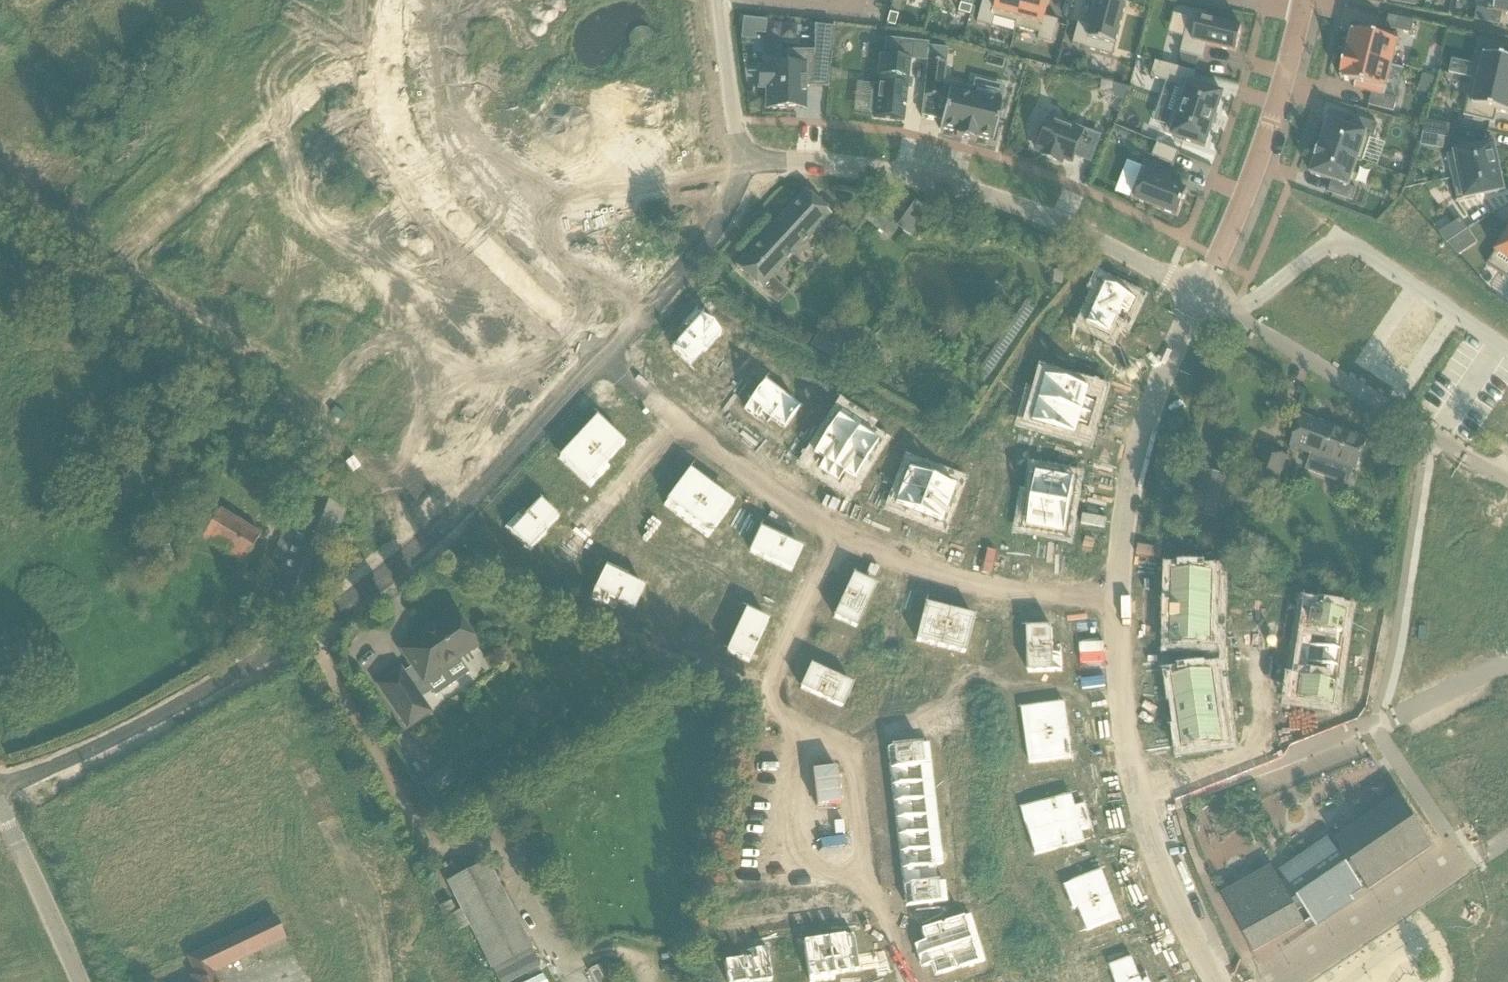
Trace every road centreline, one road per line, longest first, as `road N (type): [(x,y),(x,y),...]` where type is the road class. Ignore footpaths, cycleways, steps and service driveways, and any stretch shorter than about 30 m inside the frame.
road 1 (residential): [(1200,293),(1006,202),(912,176),(739,166)]
road 2 (residential): [(113,257),(273,378),(440,531)]
road 3 (residential): [(108,739),(168,864),(325,788),(363,867)]
road 4 (residential): [(108,739),(239,675),(412,560),(440,531)]
road 5 (residential): [(394,66),(435,186),(603,356)]
road 6 (residential): [(113,257),(323,86),(394,66)]
road 7 (tertiary): [(1117,608),(1124,490),(1146,412),(1200,293)]
road 8 (residential): [(1507,347),(1347,248),(1312,258),(1243,319)]
road 9 (residential): [(1507,480),(1243,319)]
road 10 (tertiary): [(1200,293),(1250,183),(1299,5)]
road 11 (residential): [(603,356),(734,467),(843,531)]
road 12 (residential): [(843,531),(935,573),(1011,595),(1117,608)]
road 13 (residential): [(885,906),(853,752),(766,696)]
road 14 (residential): [(1371,720),(1143,814)]
road 15 (residential): [(440,531),(603,356)]
road 16 (residential): [(603,356),(725,213),(739,166)]
road 17 (tertiary): [(1143,814),(1127,746),(1117,608)]
road 18 (residential): [(74,981),(0,809)]
road 19 (tertiary): [(1219,981),(1168,883),(1143,814)]
road 20 (residential): [(843,531),(766,696)]
road 21 (residential): [(739,166),(715,0)]
road 22 (residential): [(723,933),(885,906)]
road 23 (residential): [(766,696),(630,631)]
road 24 (residential): [(1371,720),(1507,667)]
road 25 (residential): [(0,792),(108,739)]

